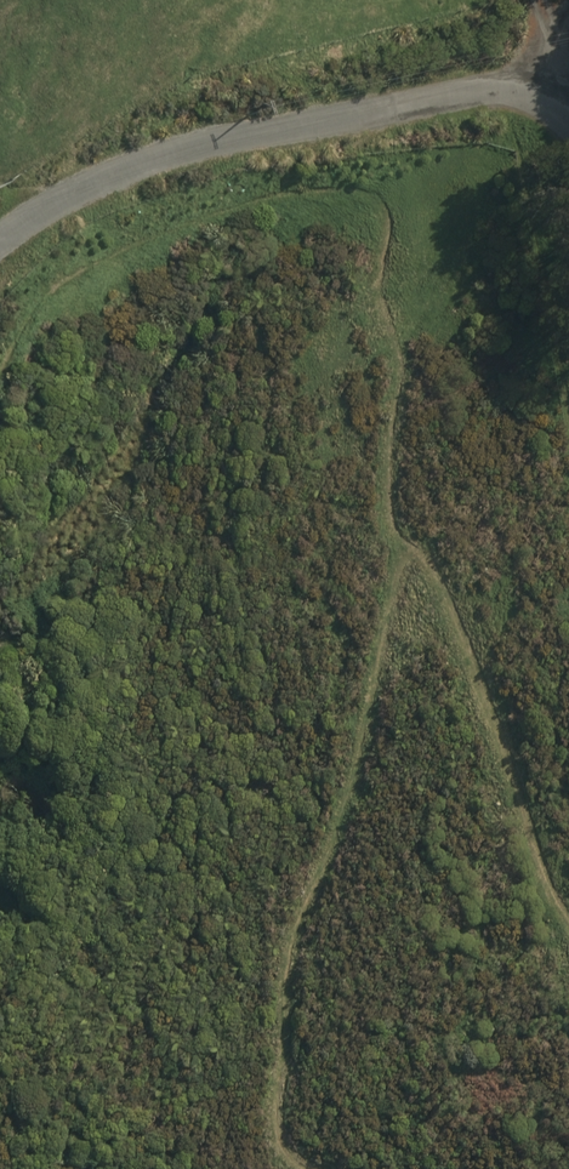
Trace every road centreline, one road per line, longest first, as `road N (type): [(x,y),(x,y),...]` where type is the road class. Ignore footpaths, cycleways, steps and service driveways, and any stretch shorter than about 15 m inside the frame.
road 1 (track): [(331,1168),(282,1136),(282,1050),(301,930),(348,796),(401,508),(414,506),(421,520),(496,755),(568,916)]
road 2 (unclassified): [(0,244),(53,199),(164,154),(451,93),(525,88),(568,110)]

